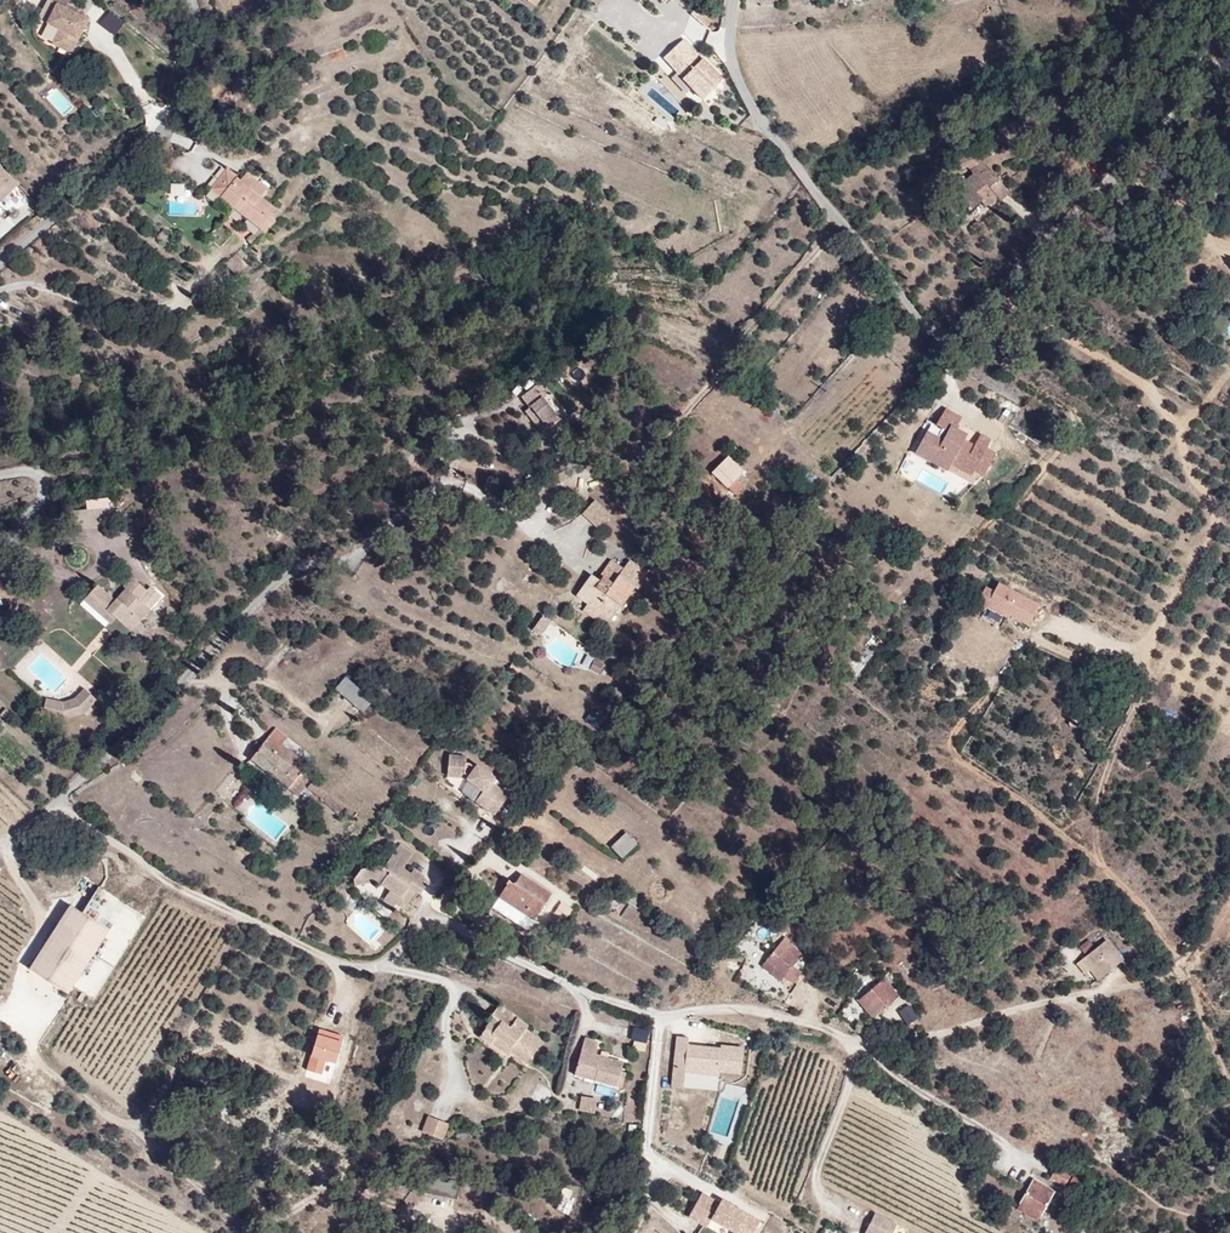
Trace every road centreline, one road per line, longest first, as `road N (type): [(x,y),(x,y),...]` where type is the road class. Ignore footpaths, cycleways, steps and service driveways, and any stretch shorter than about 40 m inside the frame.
road 1 (unclassified): [(0,842),(59,807),(172,884),(352,965),(379,965),(425,920),(440,917),(531,968),(659,1016),(763,1012),(855,1044)]
road 2 (unclassified): [(733,0),(729,47),(748,101),(945,340),(1039,263),(1217,73),(1229,70)]
road 3 (unclassified): [(194,0),(198,57),(164,135),(0,263)]

